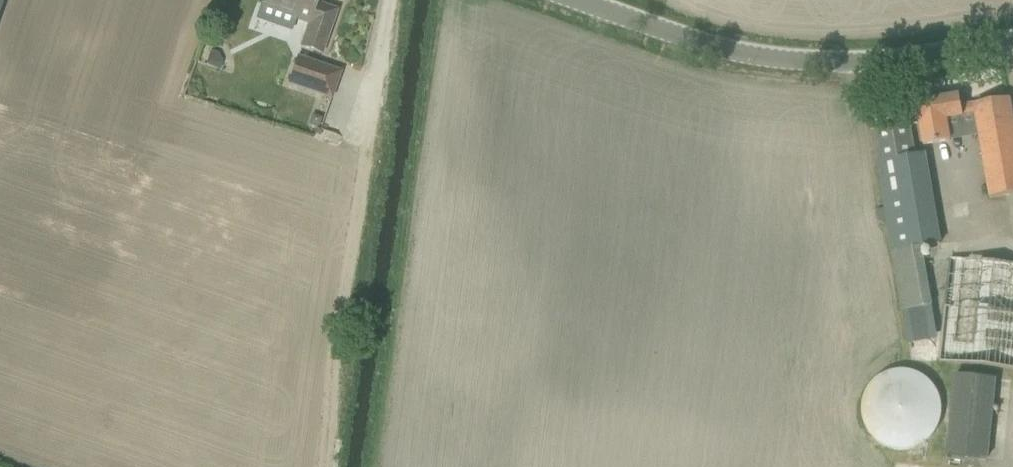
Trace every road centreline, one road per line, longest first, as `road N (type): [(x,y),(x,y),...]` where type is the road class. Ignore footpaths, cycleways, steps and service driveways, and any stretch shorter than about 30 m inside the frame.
road 1 (tertiary): [(1012,40),(859,71),(778,67),(566,0)]

